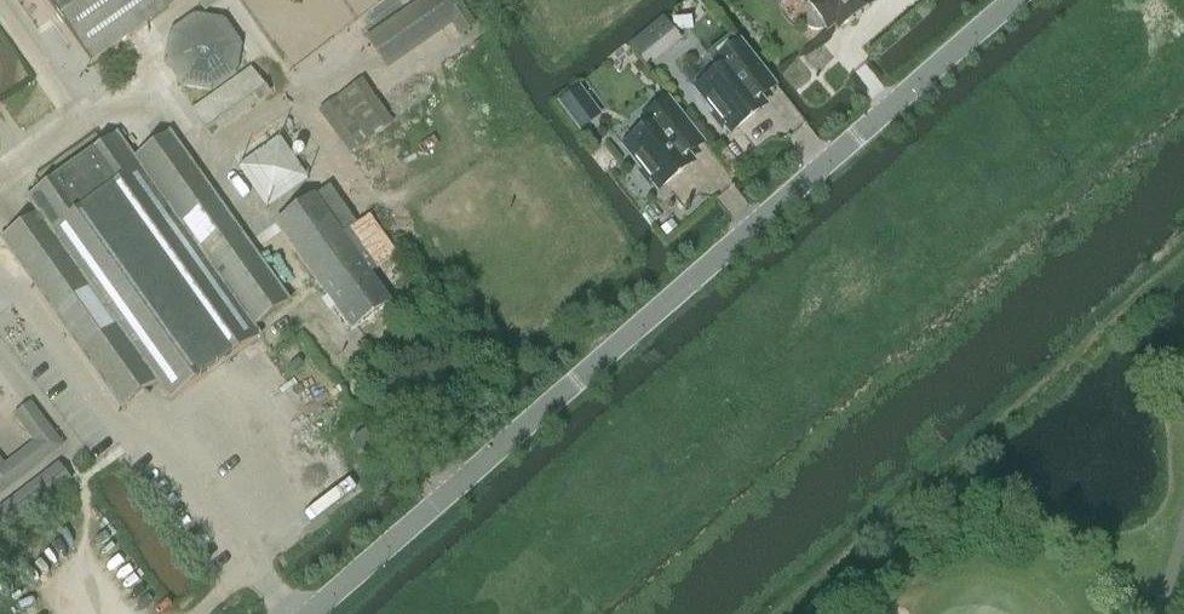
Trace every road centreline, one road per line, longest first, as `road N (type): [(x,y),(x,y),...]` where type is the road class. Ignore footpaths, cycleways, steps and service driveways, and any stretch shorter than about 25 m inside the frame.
road 1 (unclassified): [(309,613),(1015,0)]

